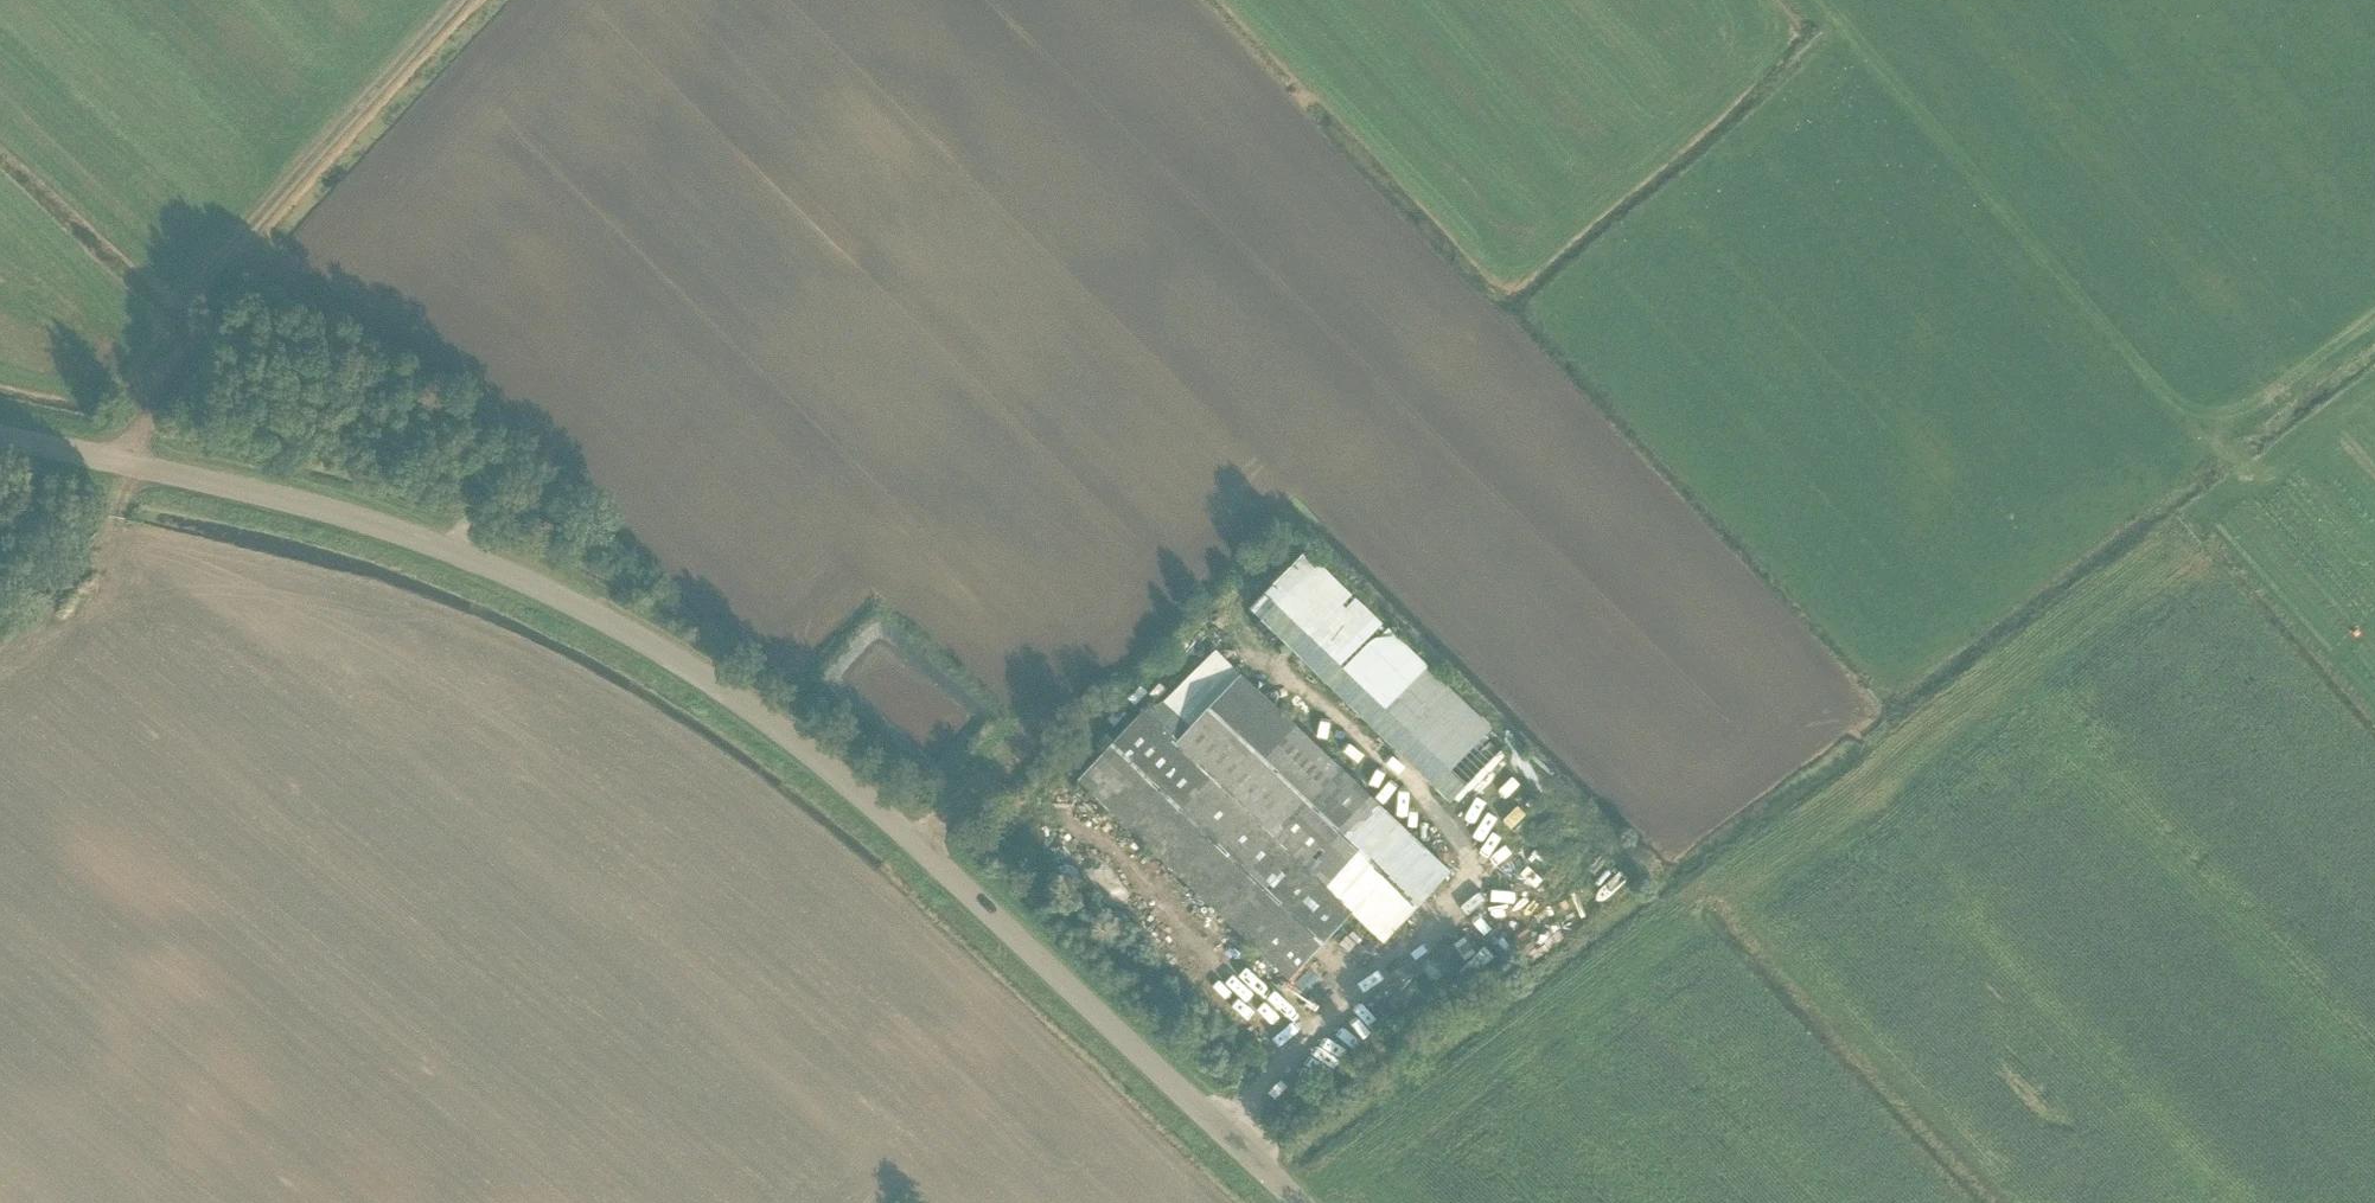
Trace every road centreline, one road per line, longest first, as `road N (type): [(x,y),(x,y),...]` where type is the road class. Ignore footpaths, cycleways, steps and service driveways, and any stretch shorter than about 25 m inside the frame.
road 1 (tertiary): [(1297,1202),(906,835),(696,677),(453,550),(280,493),(0,433)]

